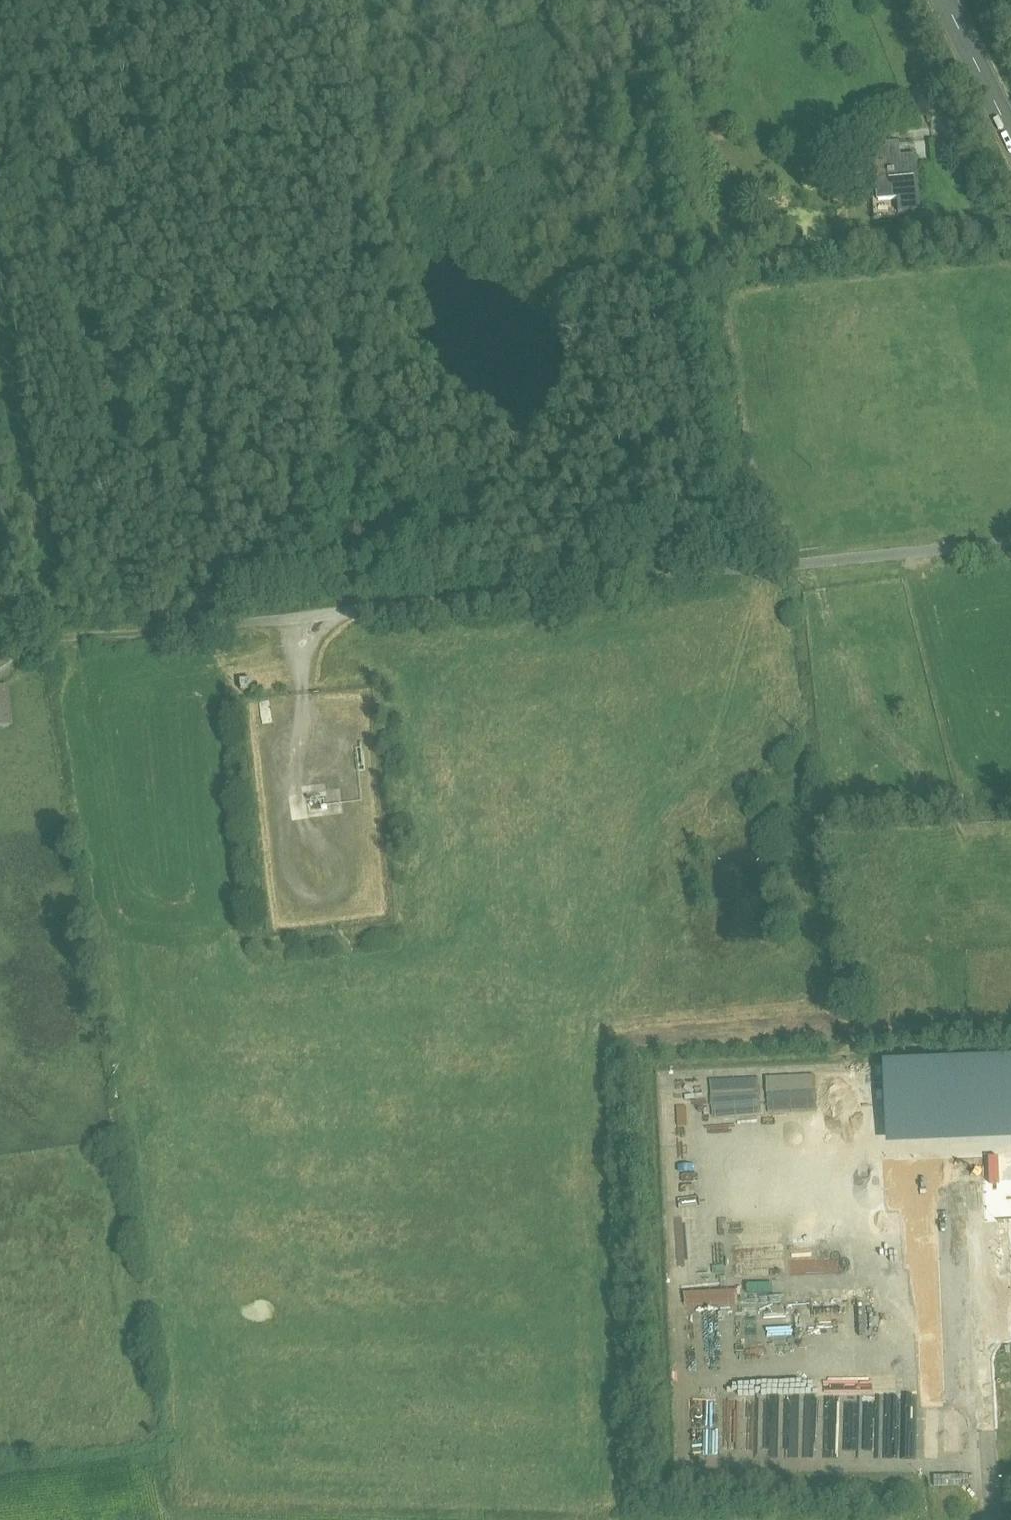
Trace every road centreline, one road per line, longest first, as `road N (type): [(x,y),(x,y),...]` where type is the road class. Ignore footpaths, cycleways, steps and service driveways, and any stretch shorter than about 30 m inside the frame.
road 1 (track): [(1010,544),(79,640),(0,662)]
road 2 (tertiary): [(946,0),(1010,132)]

